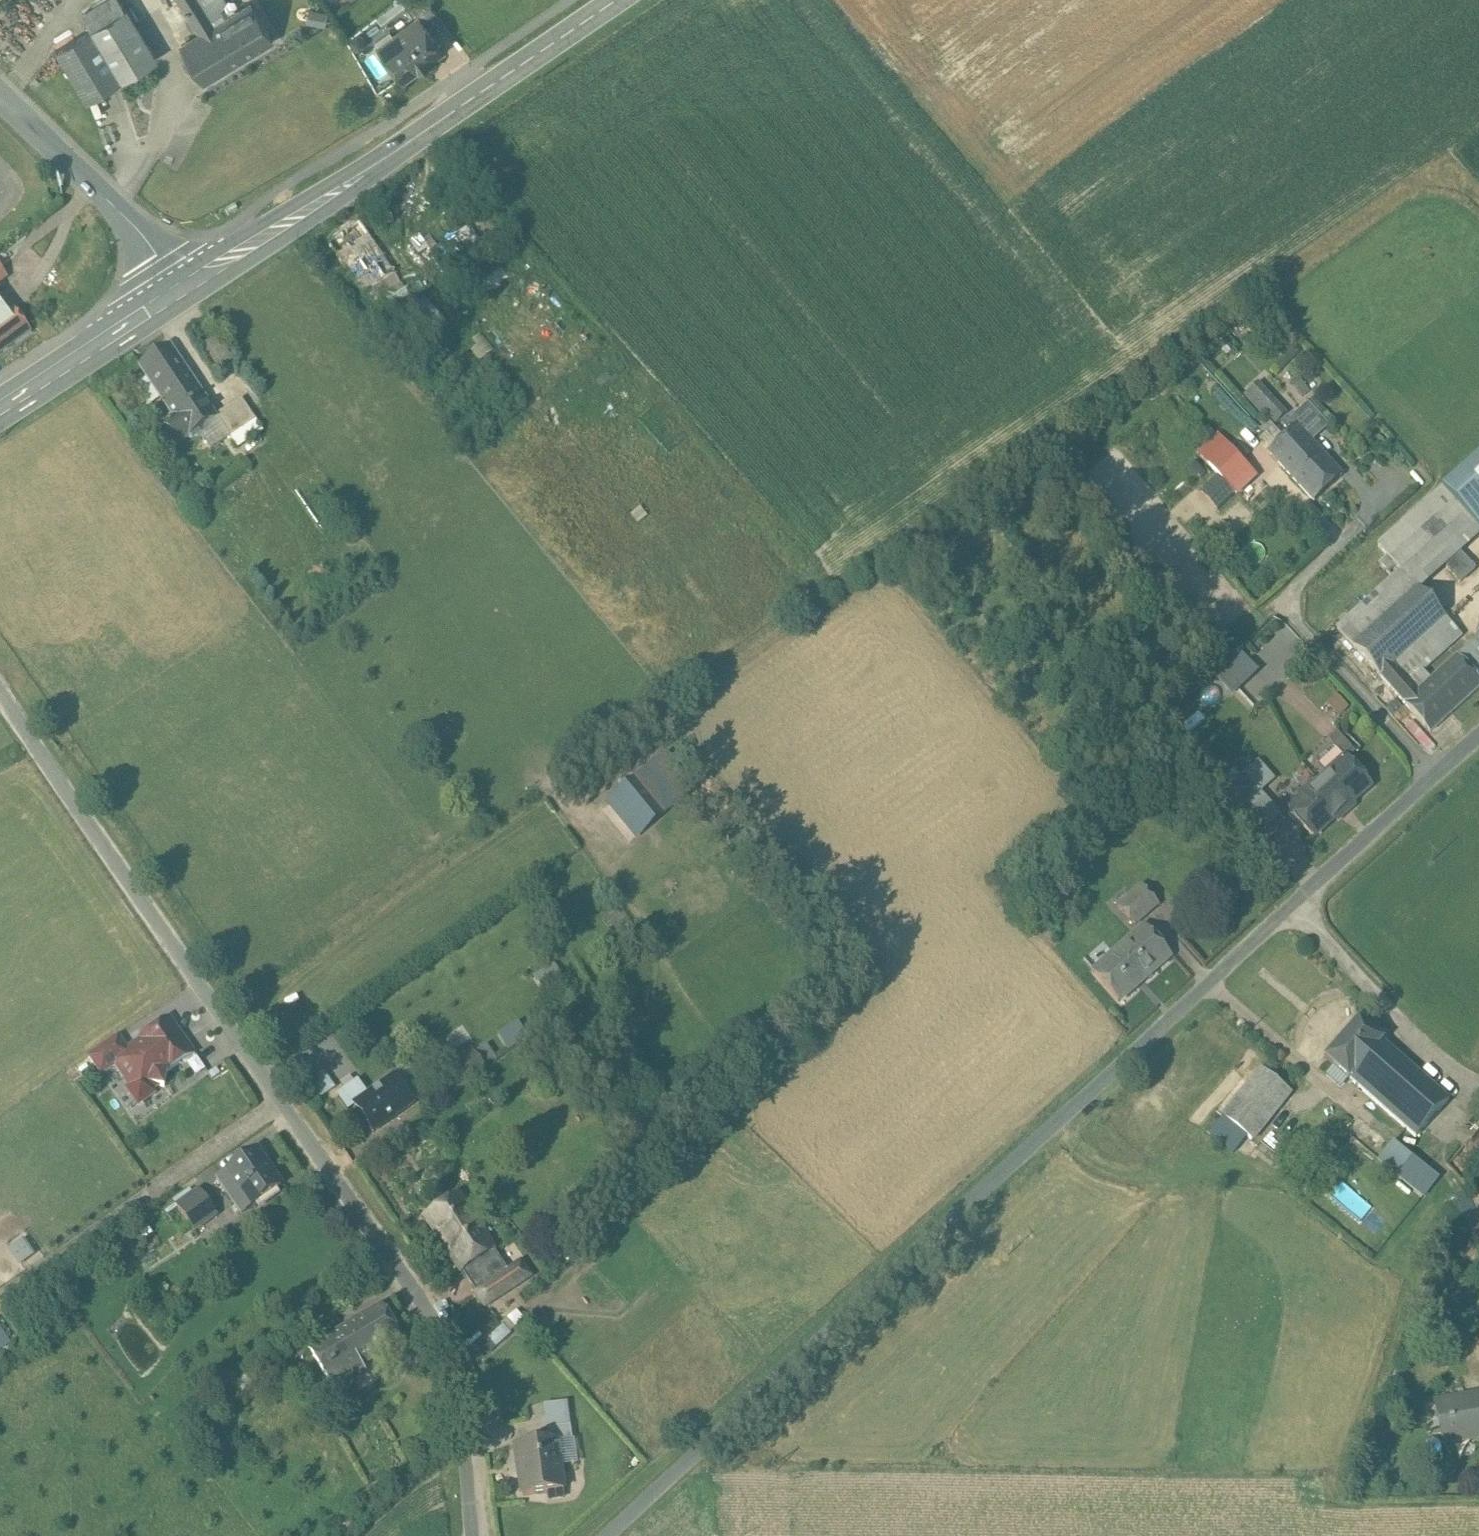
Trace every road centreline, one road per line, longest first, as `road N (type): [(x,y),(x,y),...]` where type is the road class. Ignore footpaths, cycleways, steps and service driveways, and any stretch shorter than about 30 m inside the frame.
road 1 (unclassified): [(1478,743),(925,1231),(601,1535)]
road 2 (unclassified): [(471,1535),(459,1390),(434,1310),(162,908),(0,690)]
road 3 (secondary): [(179,292),(611,0)]
road 4 (track): [(1437,781),(1309,636),(1301,611),(1309,584),(1350,544)]
road 5 (residential): [(0,100),(128,222),(179,292)]
road 6 (secondary): [(0,411),(179,292)]

